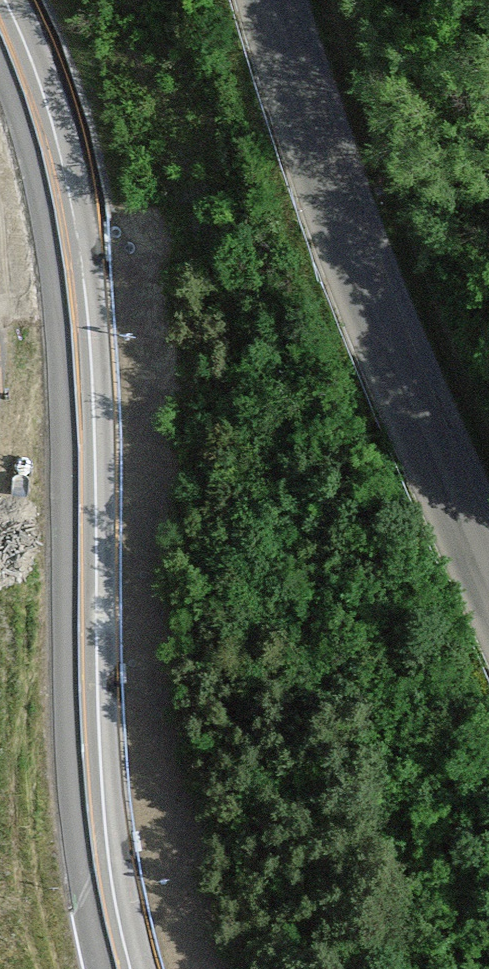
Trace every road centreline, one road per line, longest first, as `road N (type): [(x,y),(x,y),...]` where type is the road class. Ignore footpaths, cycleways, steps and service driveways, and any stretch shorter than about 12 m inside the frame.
road 1 (motorway): [(110,968),(93,892),(78,728),(65,314),(44,174),(0,39)]
road 2 (tertiary): [(261,0),(336,232),(488,608)]

